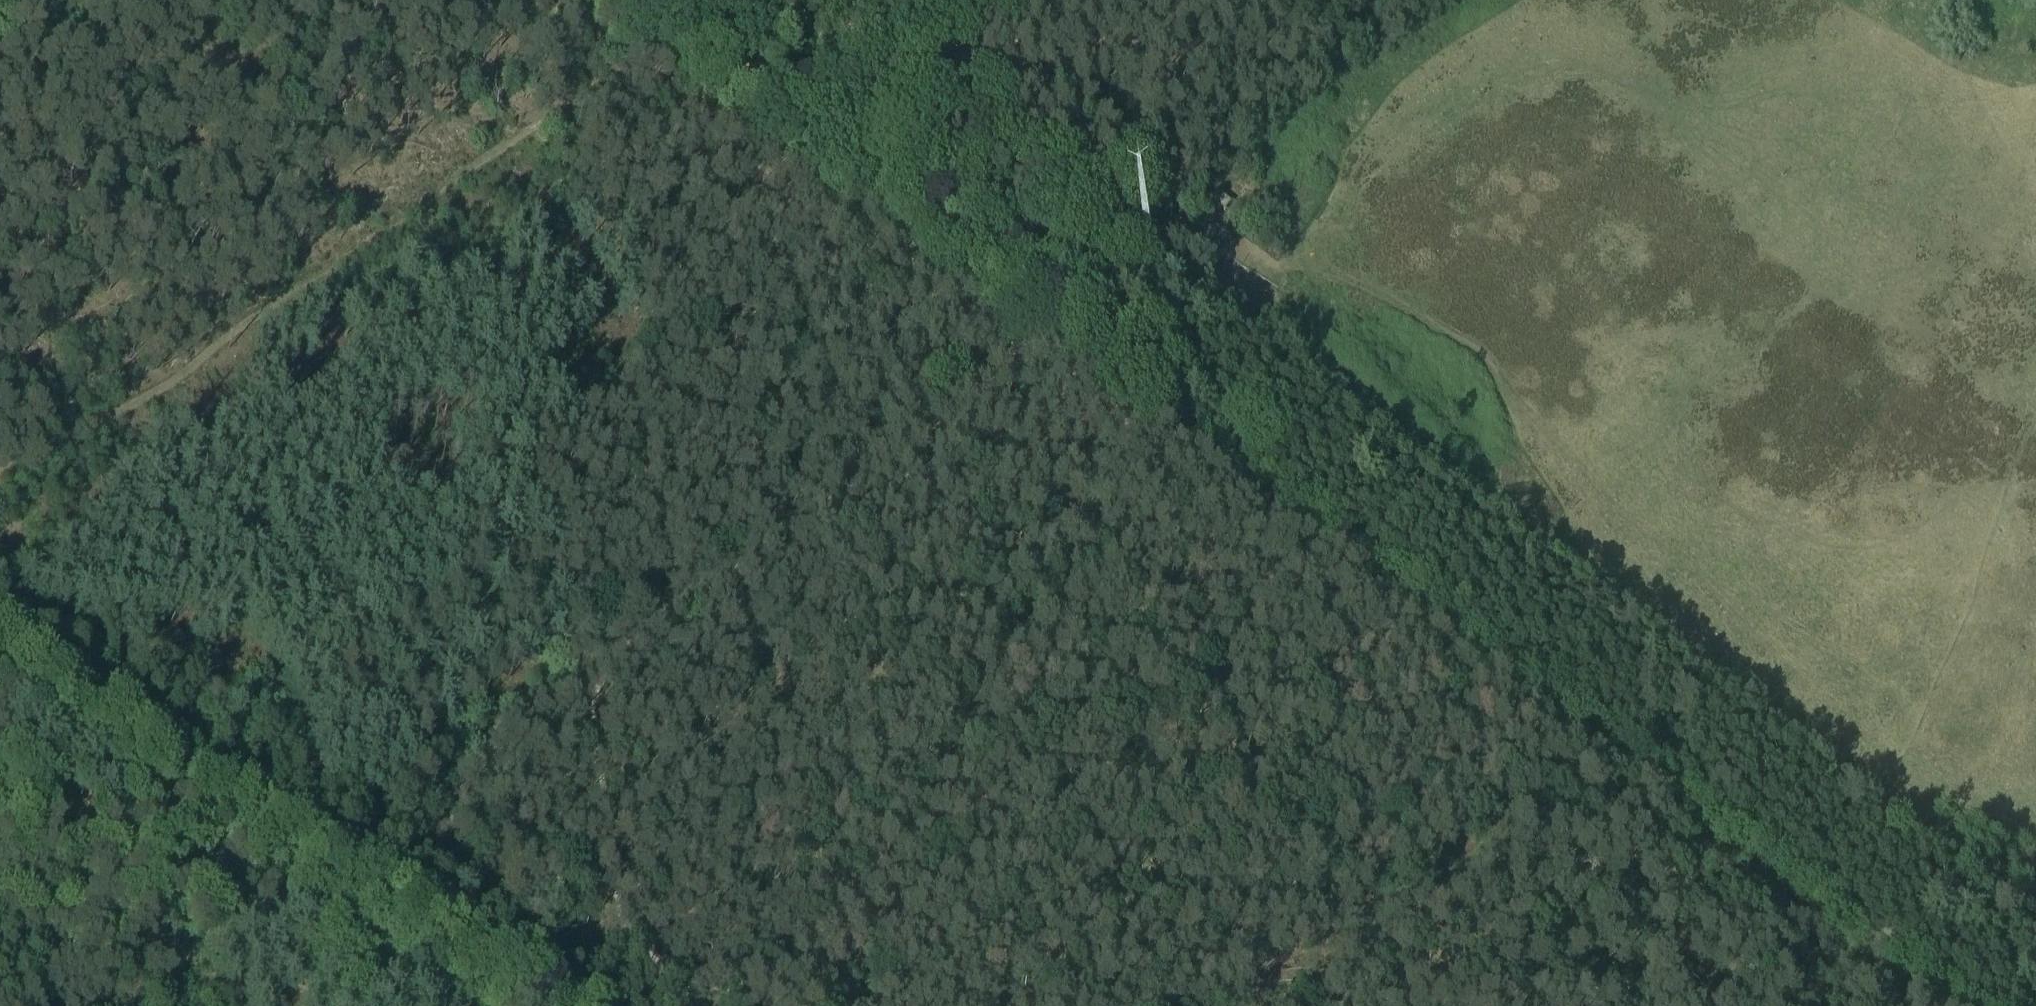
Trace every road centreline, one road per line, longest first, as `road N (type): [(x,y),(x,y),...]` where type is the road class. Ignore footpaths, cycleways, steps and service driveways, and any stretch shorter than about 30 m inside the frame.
road 1 (track): [(606,1005),(0,619)]
road 2 (track): [(875,124),(1063,107),(1101,123),(1175,228)]

